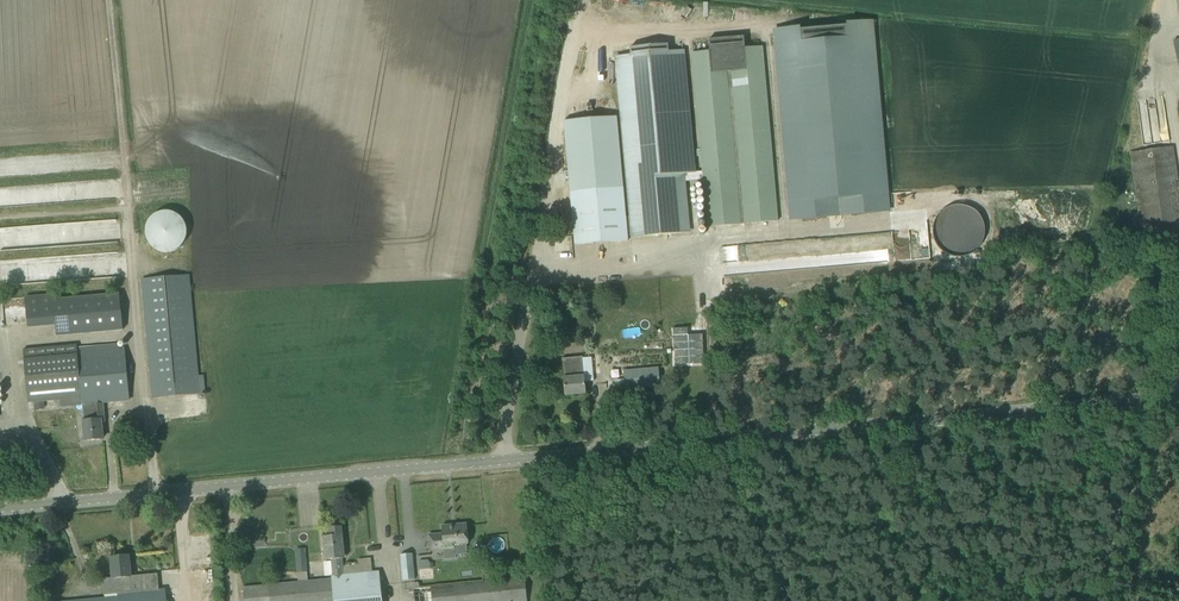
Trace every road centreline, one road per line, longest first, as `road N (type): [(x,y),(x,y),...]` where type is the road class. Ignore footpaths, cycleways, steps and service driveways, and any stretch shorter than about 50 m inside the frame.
road 1 (unclassified): [(0,508),(1178,396)]

